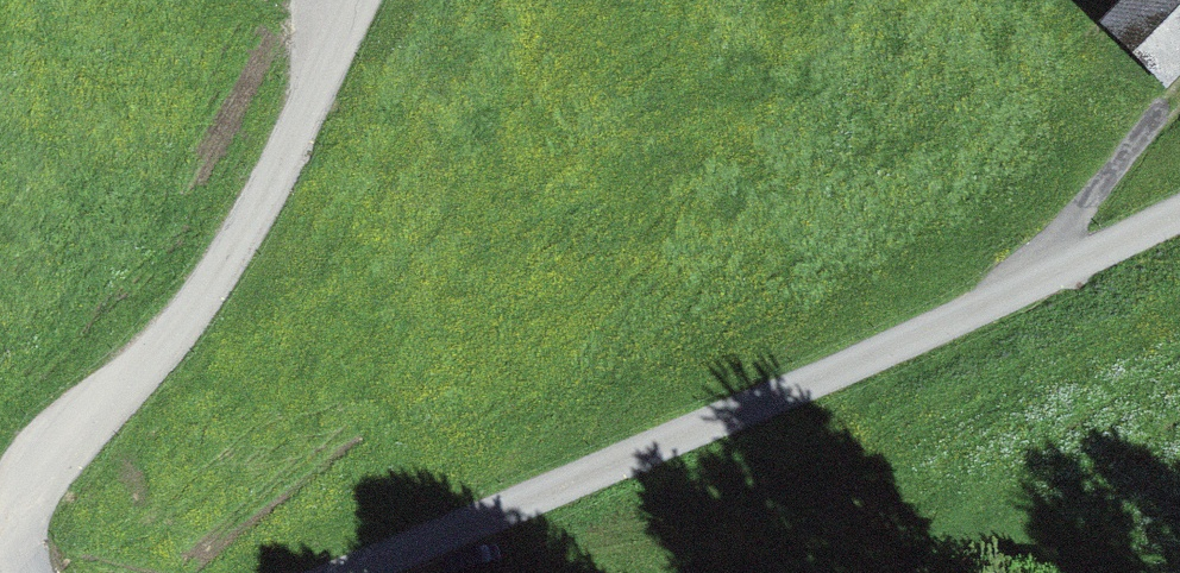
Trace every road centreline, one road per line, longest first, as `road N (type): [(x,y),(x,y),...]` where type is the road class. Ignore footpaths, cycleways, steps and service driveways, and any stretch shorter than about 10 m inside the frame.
road 1 (unclassified): [(1179,213),(1015,293),(343,572)]
road 2 (unclassified): [(22,572),(16,529),(37,471),(160,346),(229,257),(363,0)]
road 3 (track): [(1179,120),(1015,293)]

